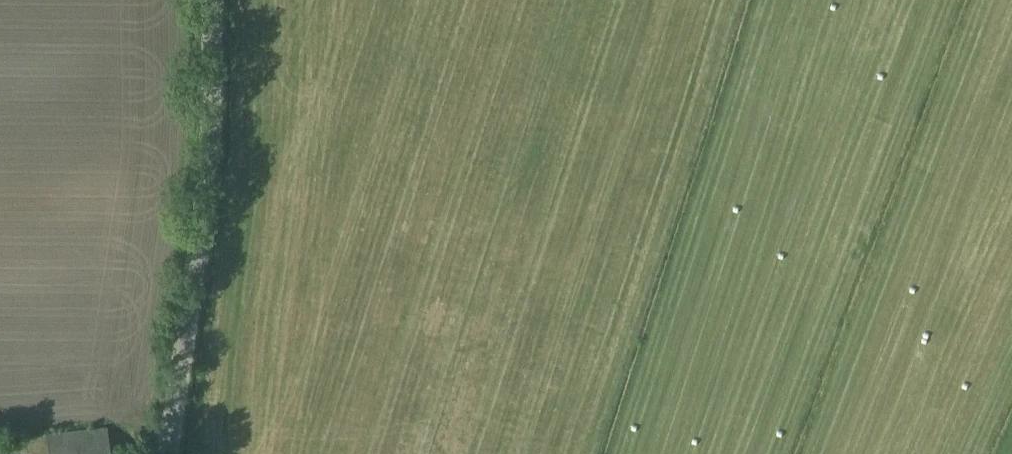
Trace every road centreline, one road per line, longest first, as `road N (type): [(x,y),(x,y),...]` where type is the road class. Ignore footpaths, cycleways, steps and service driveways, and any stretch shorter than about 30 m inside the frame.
road 1 (unclassified): [(168,453),(211,158),(214,0)]

